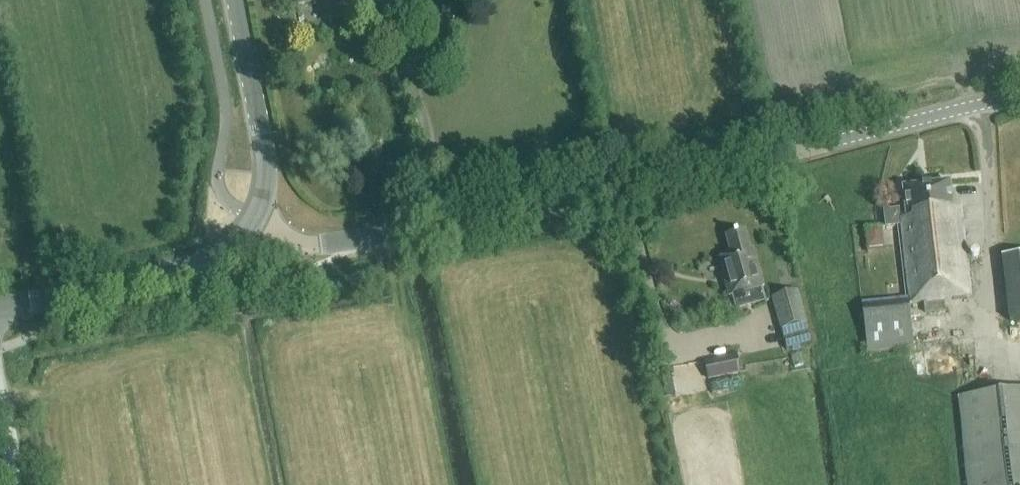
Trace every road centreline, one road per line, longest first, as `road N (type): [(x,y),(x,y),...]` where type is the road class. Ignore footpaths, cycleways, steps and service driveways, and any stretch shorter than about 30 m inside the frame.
road 1 (tertiary): [(253,220),(299,242),(356,240),(627,189),(1019,96)]
road 2 (tertiary): [(0,310),(167,275),(227,248),(253,220)]
road 3 (tertiary): [(253,220),(266,175),(235,0)]

